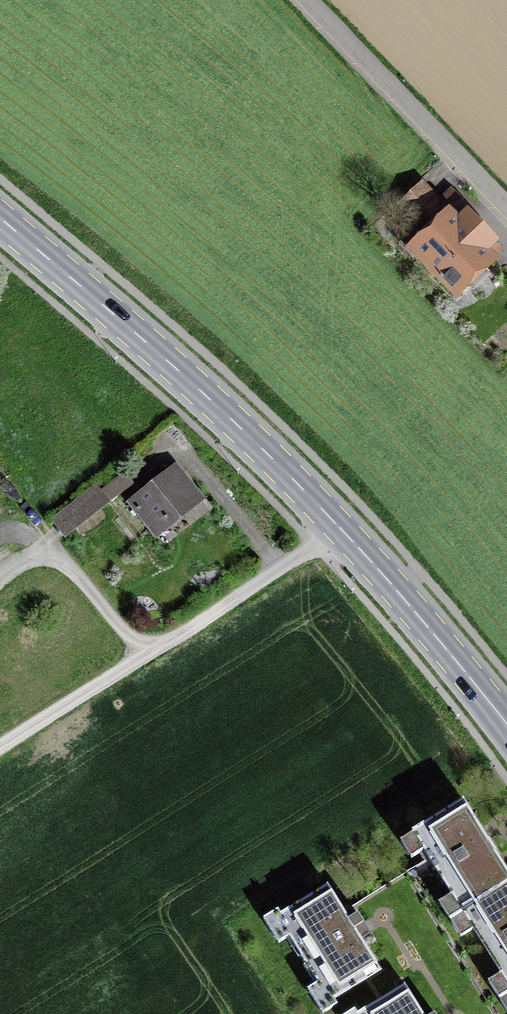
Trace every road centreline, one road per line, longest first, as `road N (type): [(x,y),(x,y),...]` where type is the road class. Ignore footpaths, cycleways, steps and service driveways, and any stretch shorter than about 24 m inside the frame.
road 1 (primary): [(506,726),(400,596),(289,479),(0,220)]
road 2 (unclassified): [(506,210),(305,0)]

